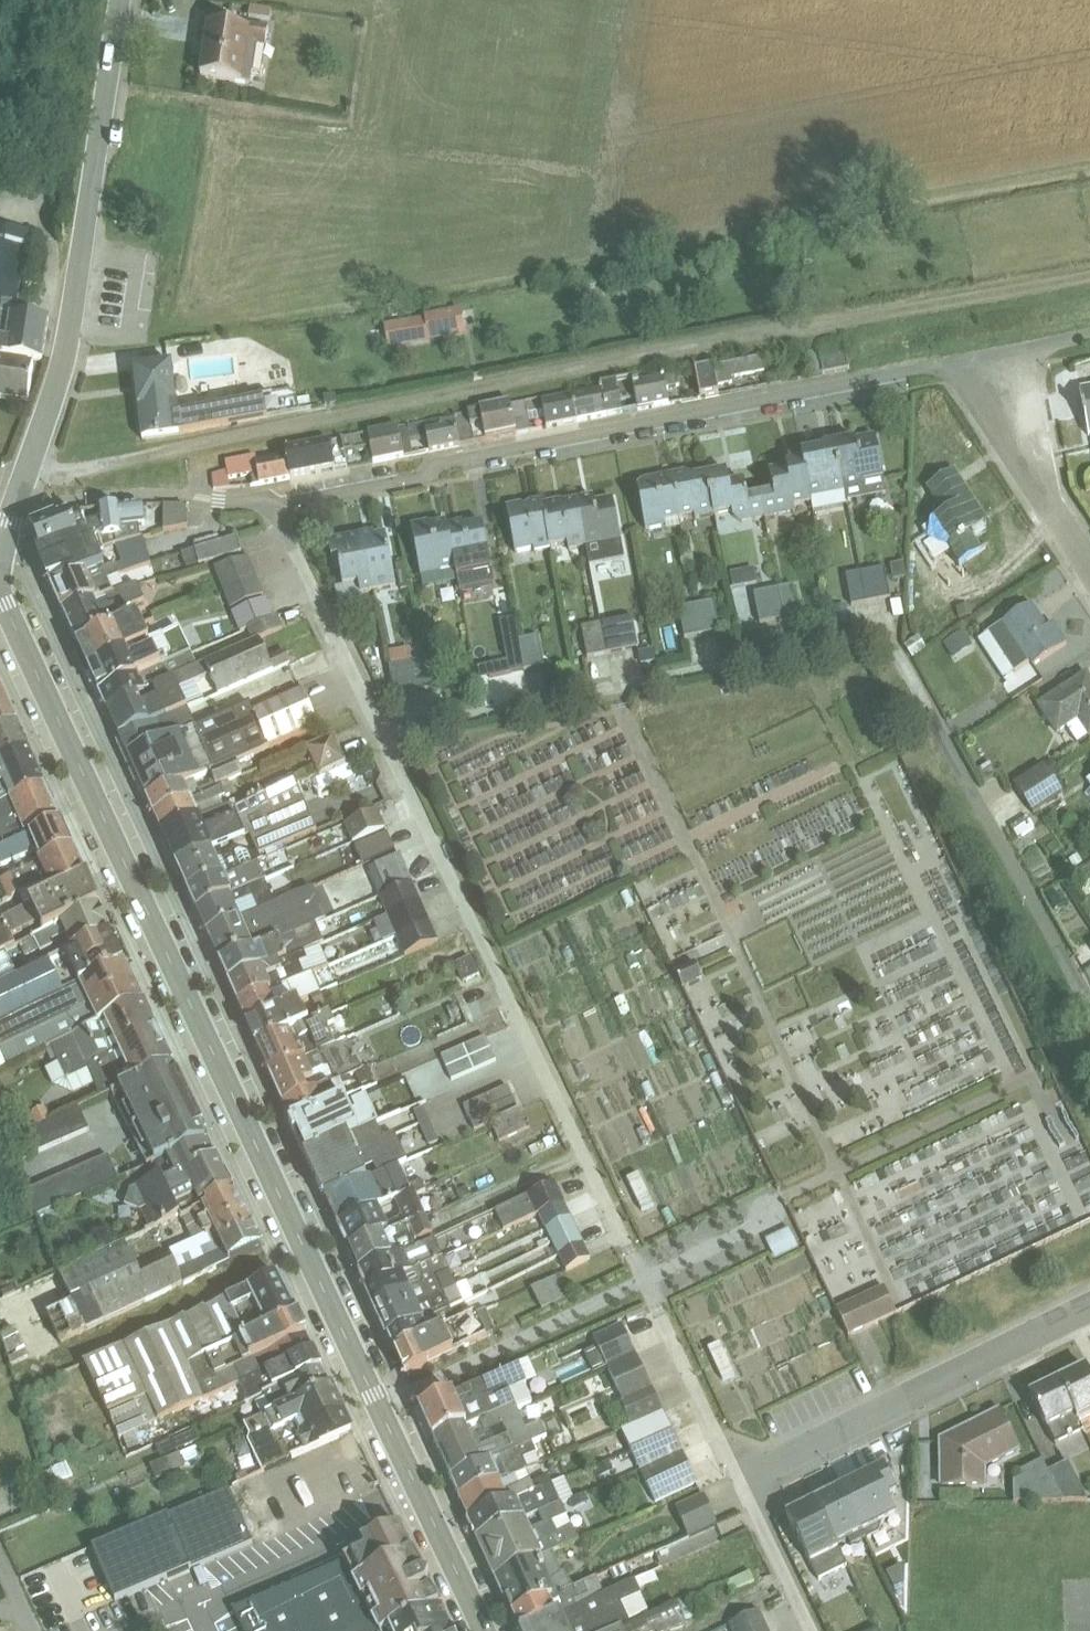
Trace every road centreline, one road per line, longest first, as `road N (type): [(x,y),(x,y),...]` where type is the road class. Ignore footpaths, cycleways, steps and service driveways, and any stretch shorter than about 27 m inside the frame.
road 1 (secondary): [(483,1630),(0,590)]
road 2 (track): [(28,471),(89,468),(1089,281)]
road 3 (residential): [(12,511),(149,495),(276,510),(430,479),(439,468),(994,357)]
road 4 (secondary): [(12,511),(67,348),(120,0)]
road 5 (residential): [(1089,1310),(739,1483)]
road 6 (residential): [(994,357),(1041,498),(1089,571)]

